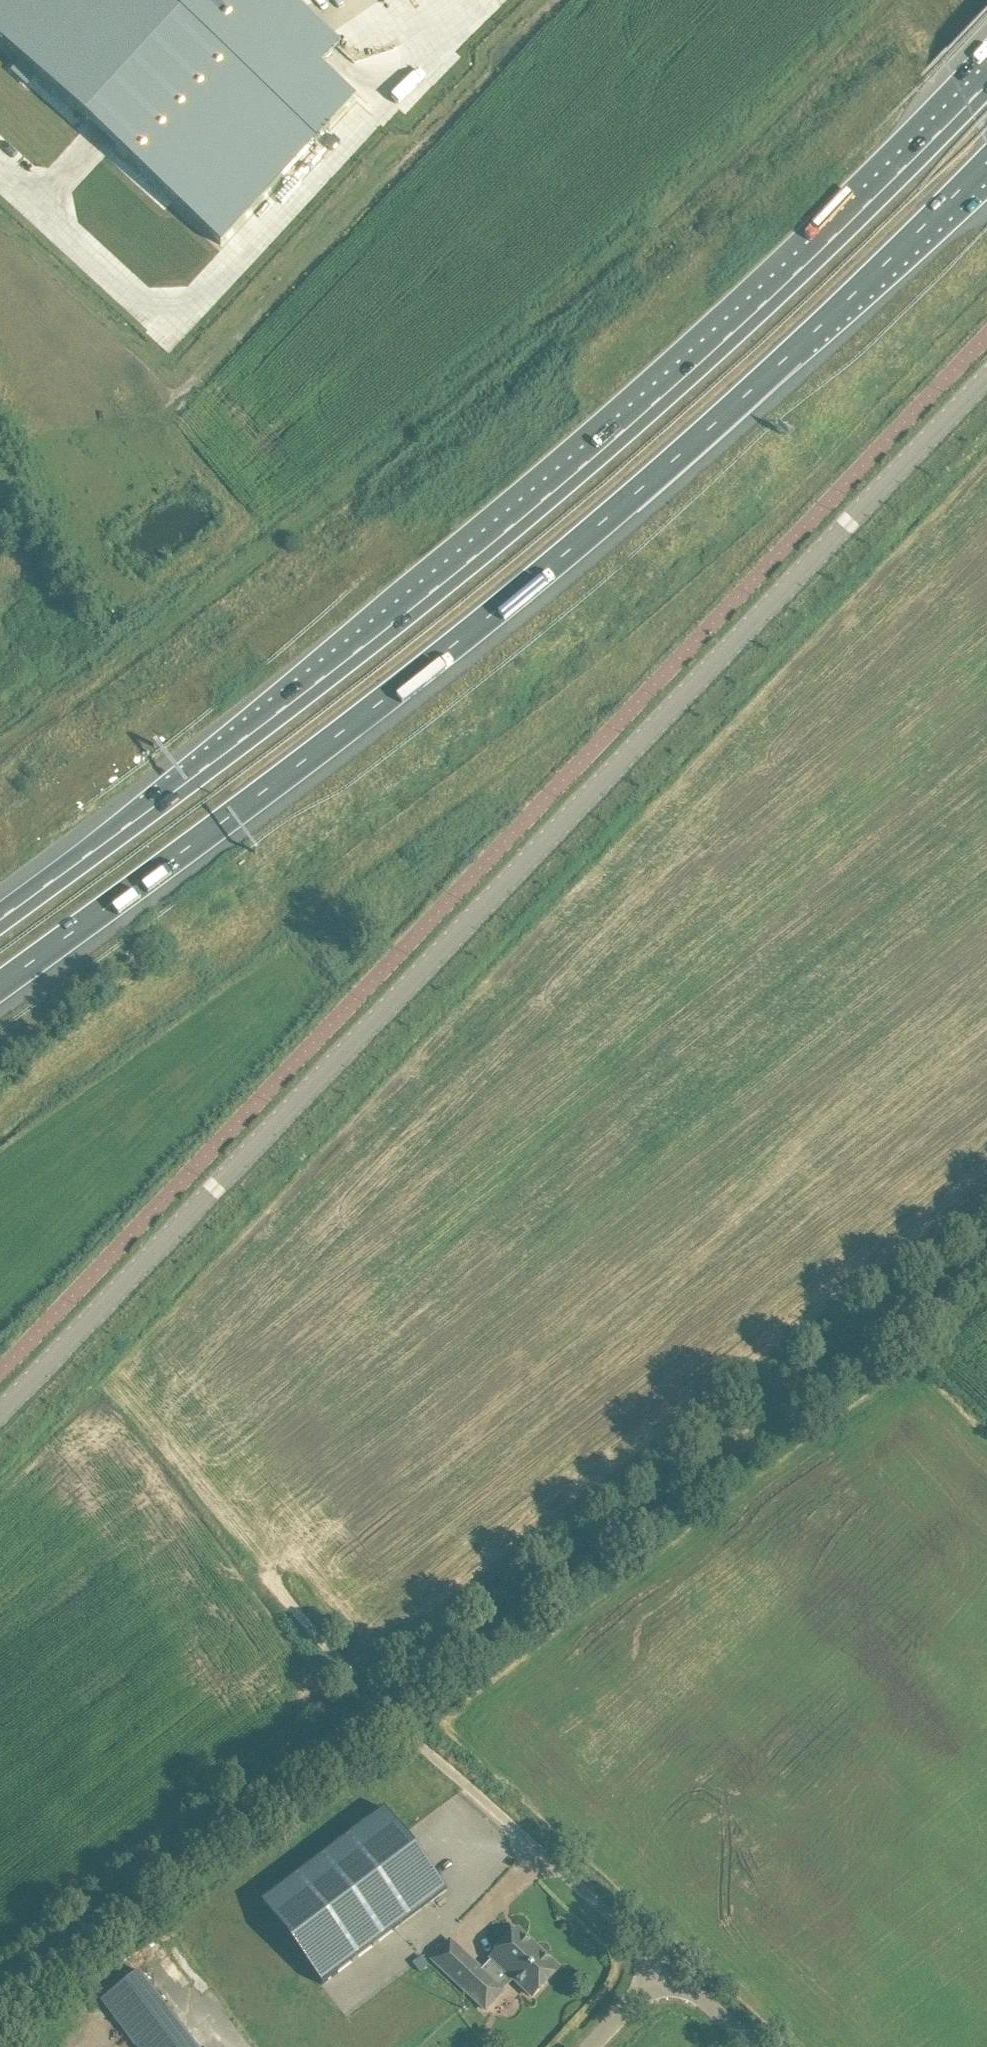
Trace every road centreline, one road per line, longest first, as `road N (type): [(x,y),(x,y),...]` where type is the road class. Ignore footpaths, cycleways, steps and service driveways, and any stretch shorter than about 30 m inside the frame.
road 1 (unclassified): [(0,1413),(986,382)]
road 2 (motorway): [(986,83),(838,232),(553,491),(0,918)]
road 3 (motorway): [(0,984),(301,766),(580,538),(798,347),(986,162)]
road 4 (unclassified): [(667,1968),(417,1740)]
road 5 (track): [(378,1703),(264,1573)]

